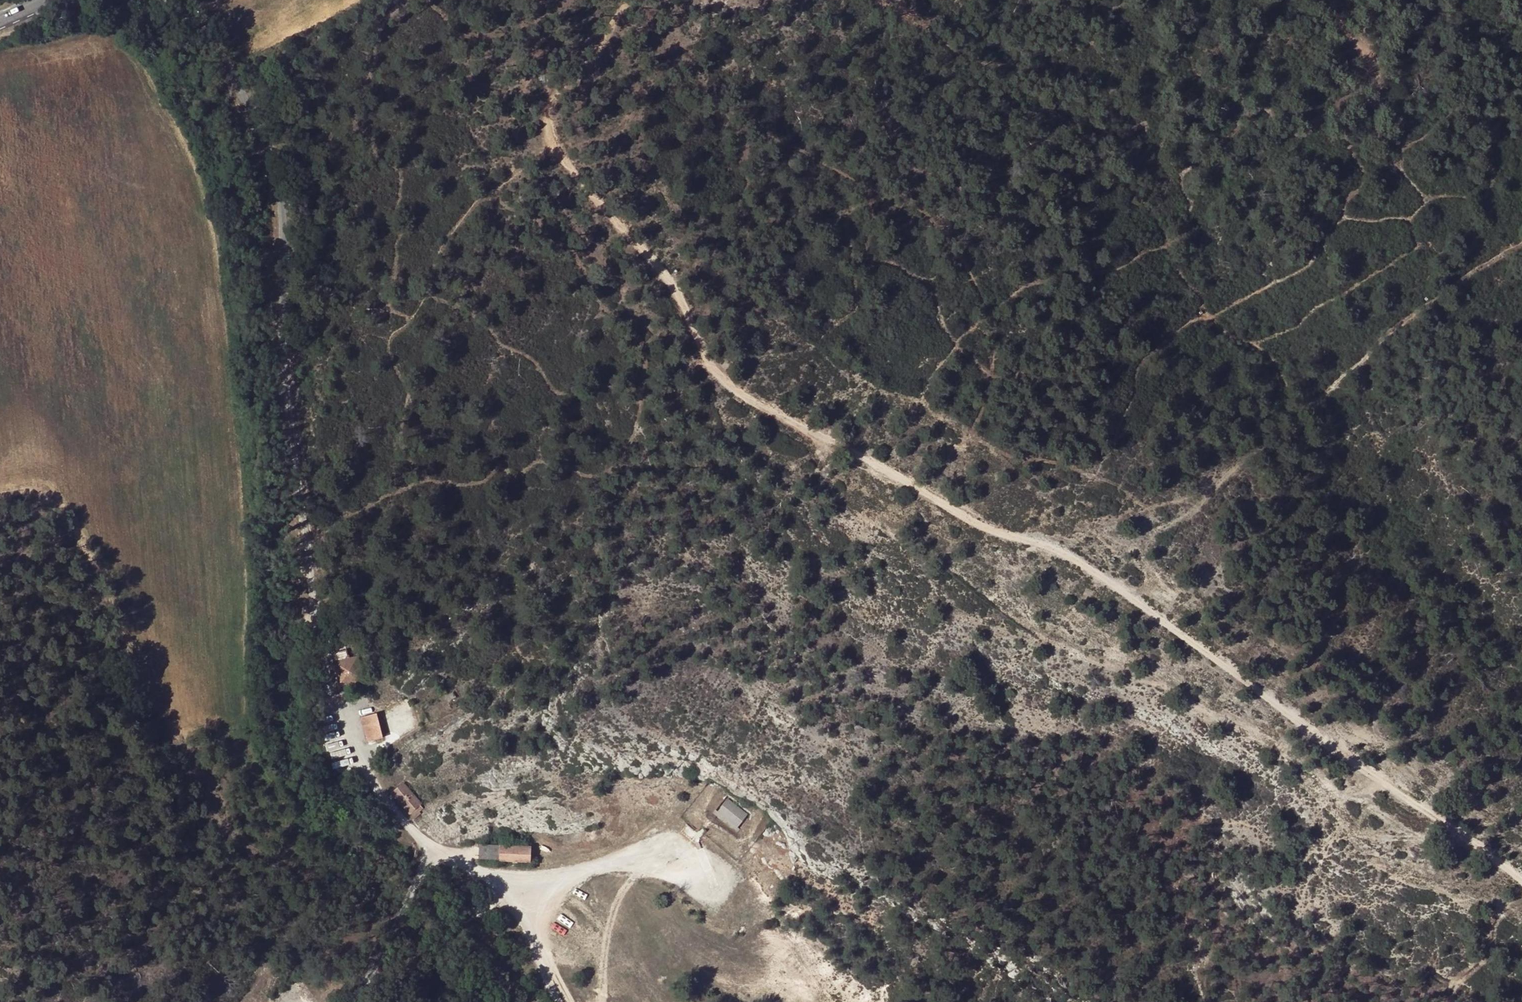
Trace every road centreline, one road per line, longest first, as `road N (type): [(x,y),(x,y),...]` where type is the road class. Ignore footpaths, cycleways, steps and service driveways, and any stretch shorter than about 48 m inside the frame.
road 1 (track): [(1521,877),(1073,554),(959,511),(797,427),(726,378),(665,274),(552,140),(562,91),(625,0)]

